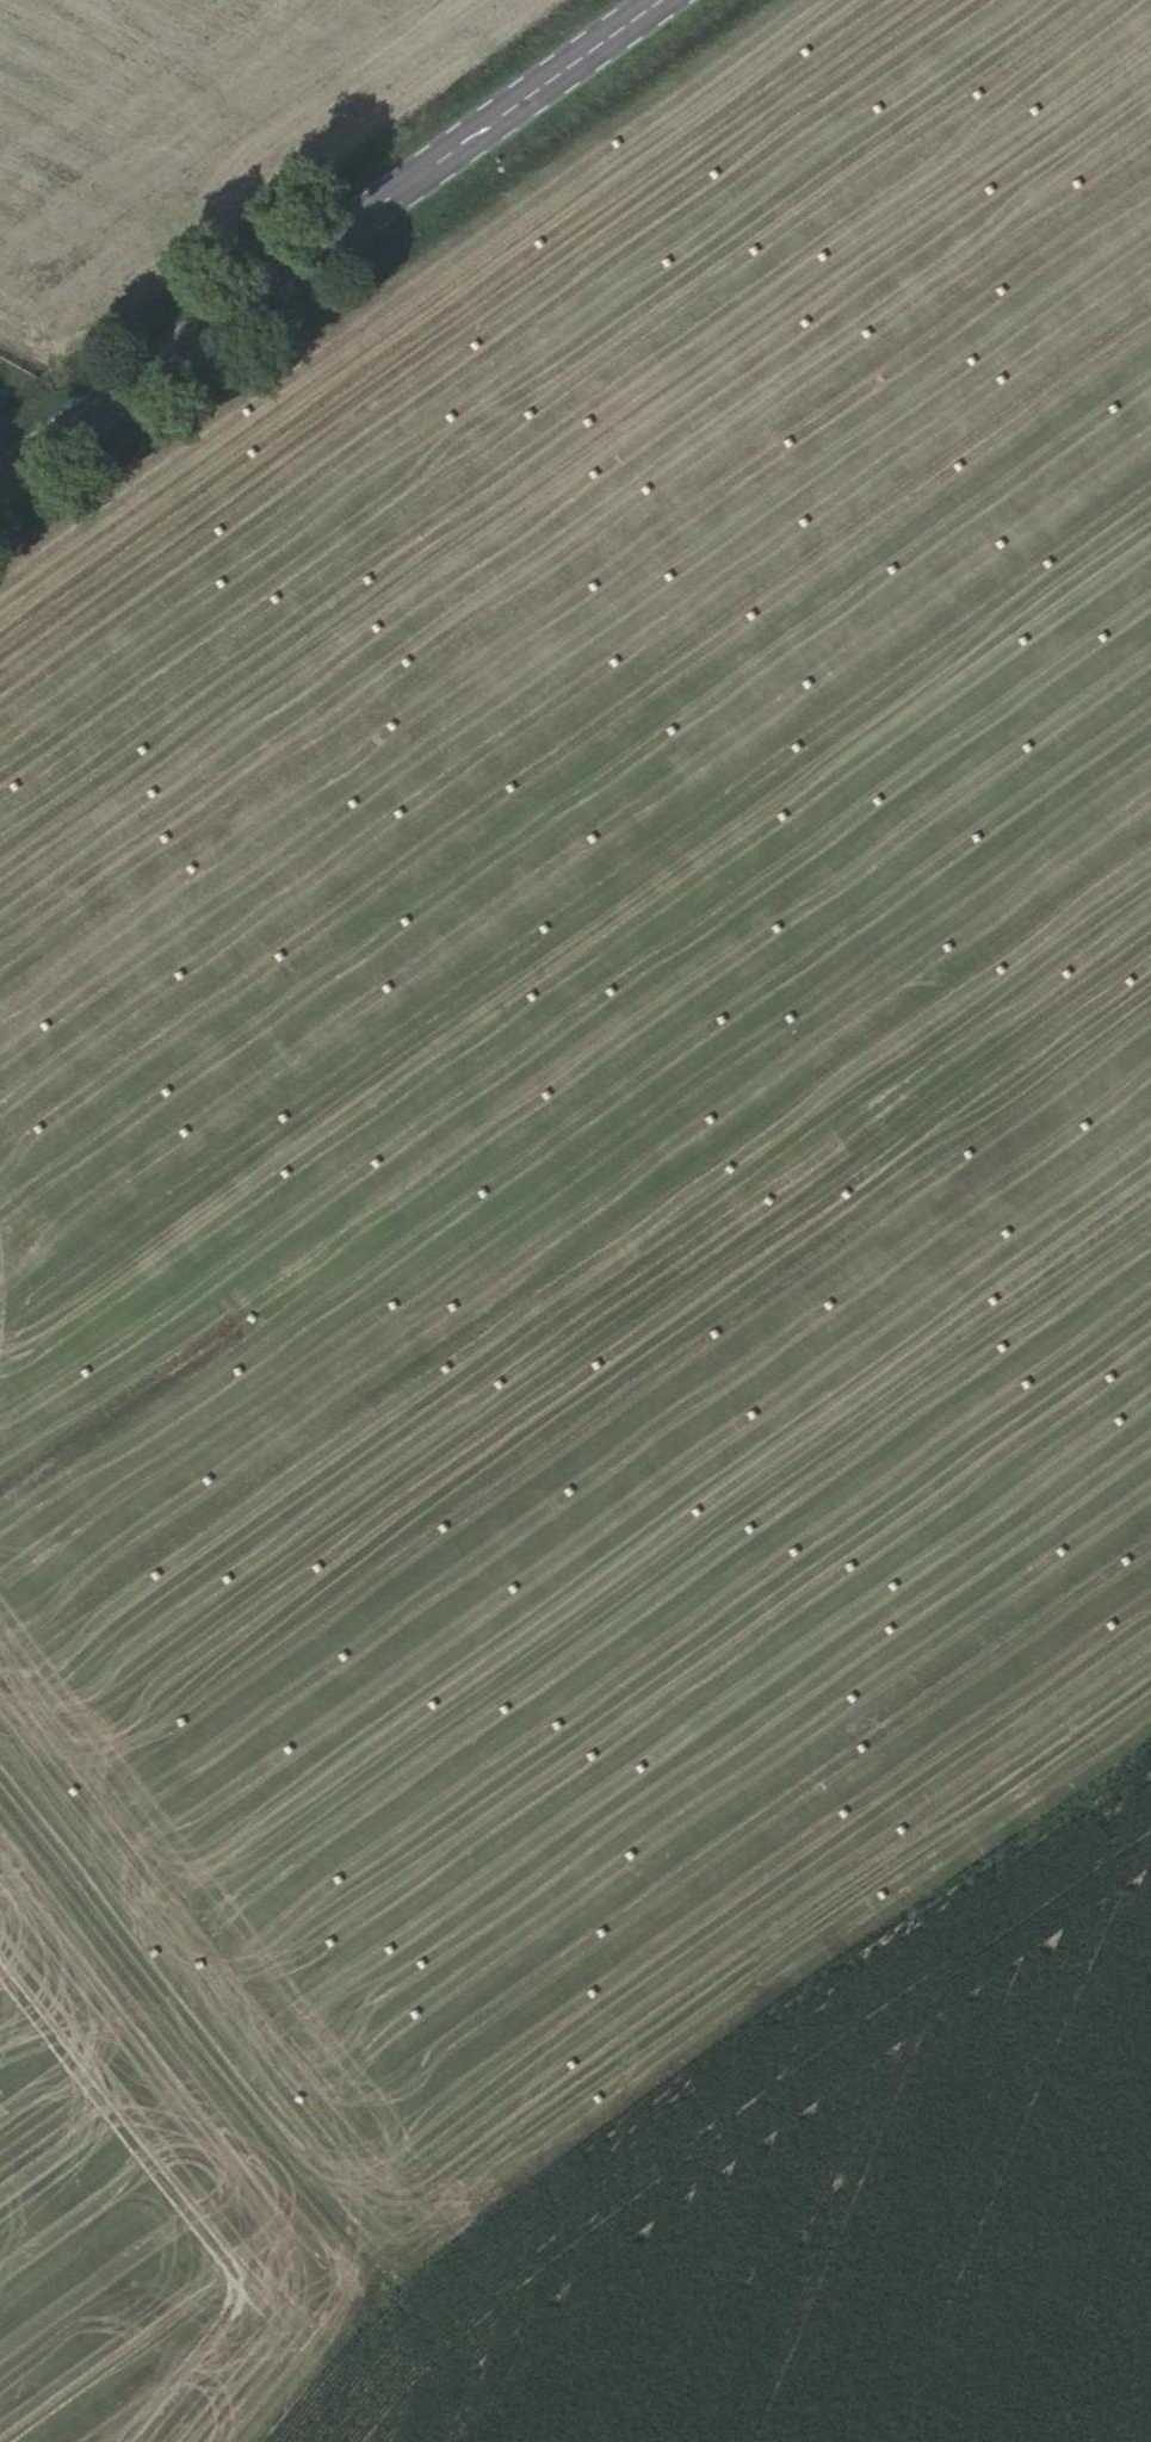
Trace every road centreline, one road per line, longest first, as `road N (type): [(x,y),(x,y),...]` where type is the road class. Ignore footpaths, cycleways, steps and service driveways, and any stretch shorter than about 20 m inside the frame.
road 1 (secondary): [(659,0),(0,477)]

